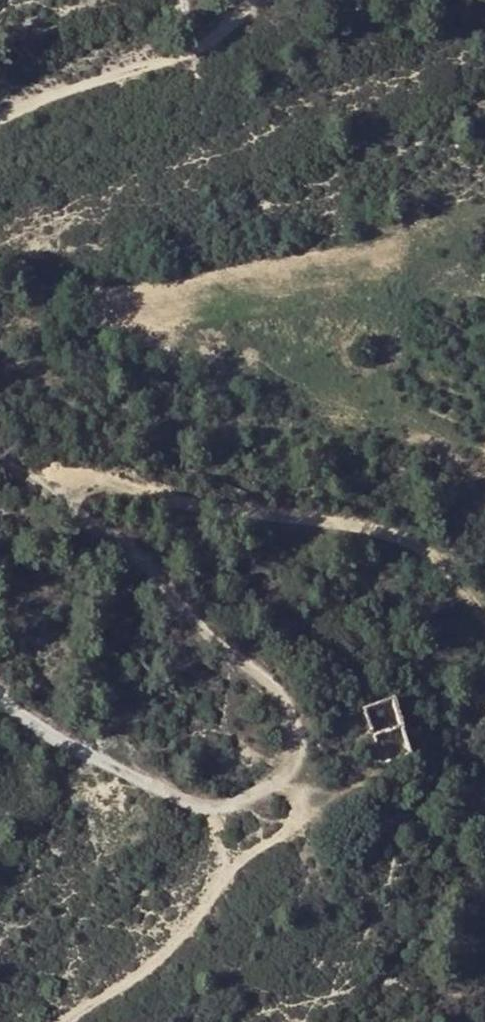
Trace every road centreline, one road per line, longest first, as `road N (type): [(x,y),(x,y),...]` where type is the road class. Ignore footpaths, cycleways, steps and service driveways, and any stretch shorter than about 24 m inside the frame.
road 1 (track): [(0,696),(49,734),(131,777),(216,808),(282,777),(295,751),(283,694),(122,543),(0,455)]
road 2 (track): [(62,1021),(142,971),(196,921),(233,867),(299,823),(298,788),(282,777)]
road 3 (track): [(0,119),(218,35),(246,0)]

